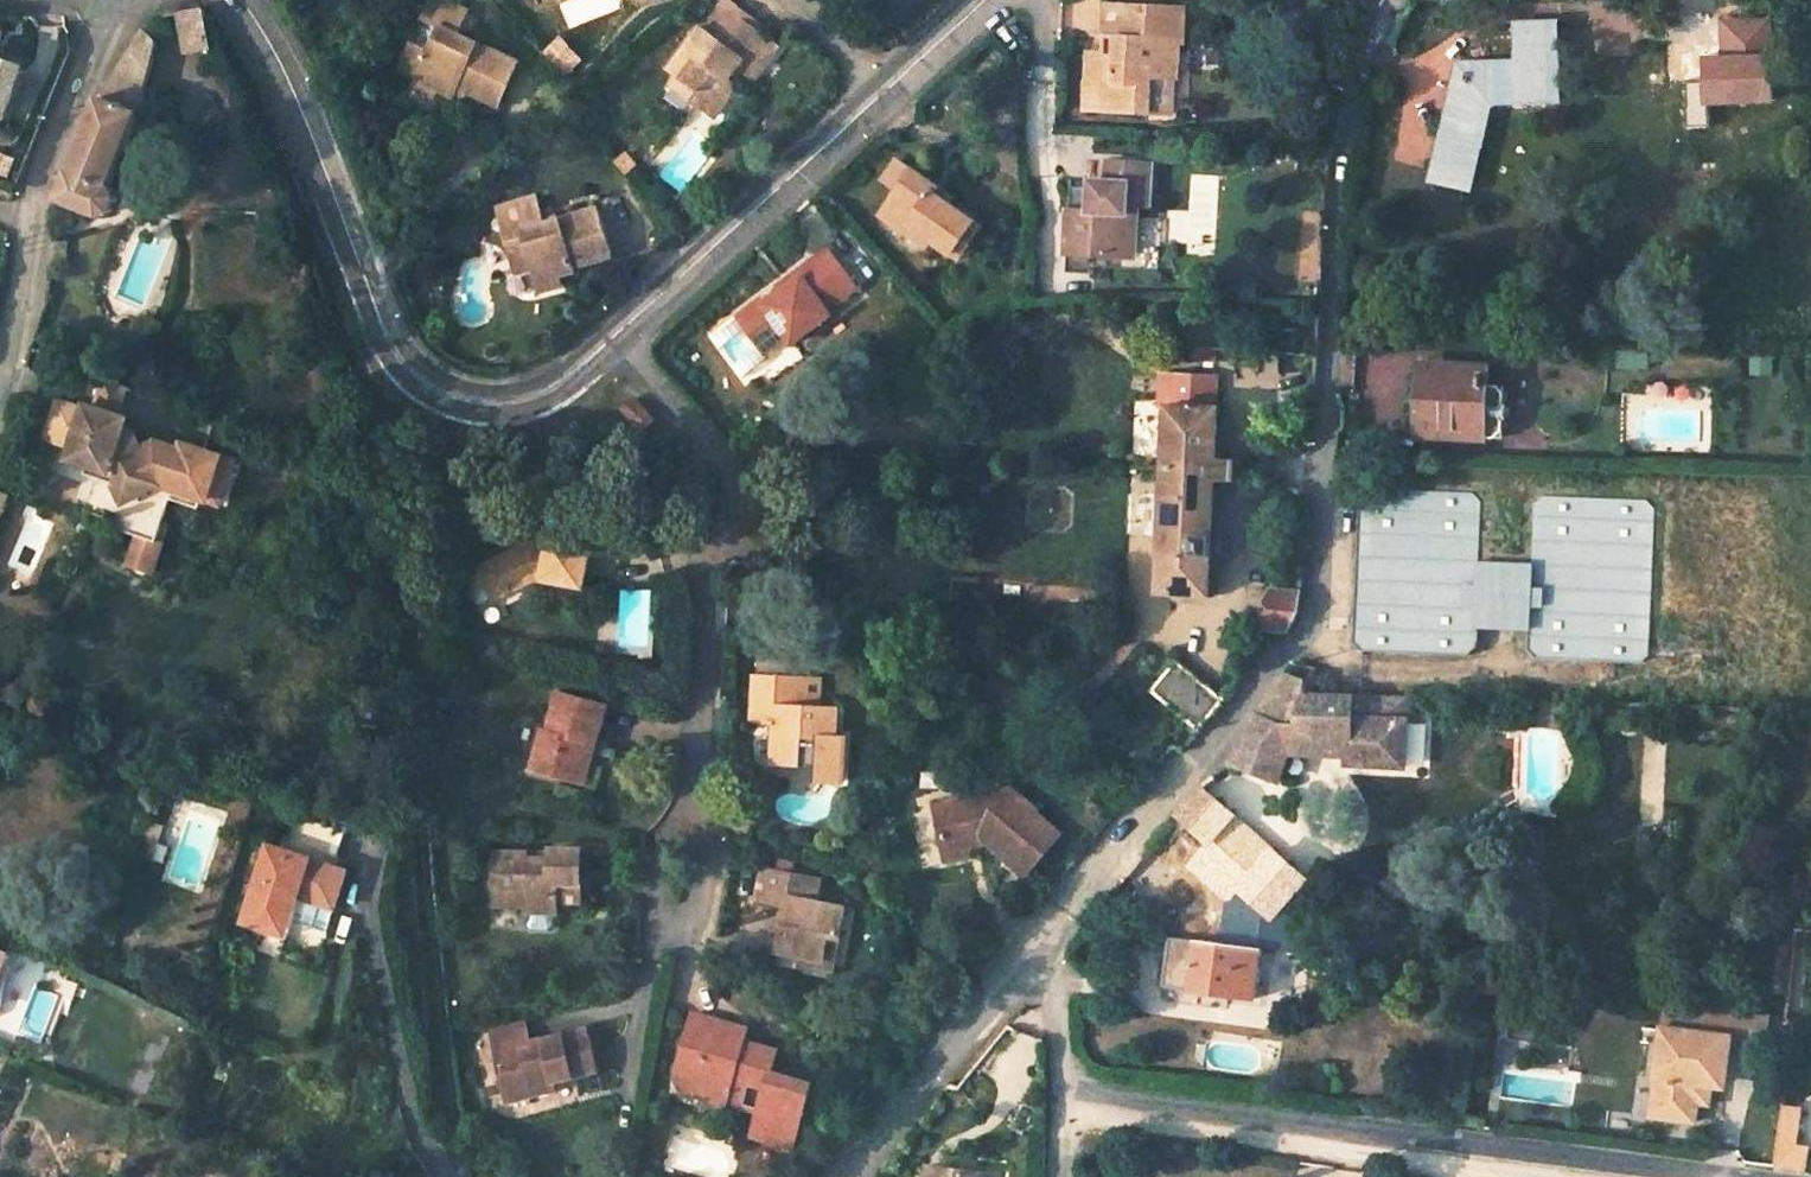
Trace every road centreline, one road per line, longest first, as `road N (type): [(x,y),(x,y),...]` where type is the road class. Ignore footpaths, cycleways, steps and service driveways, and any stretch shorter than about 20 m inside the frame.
road 1 (residential): [(1397,0),(1352,81),(1306,636),(1023,966)]
road 2 (residential): [(1055,1081),(1747,1176)]
road 3 (residential): [(611,337),(552,390),(485,406),(426,383),(392,348),(282,68),(241,0)]
road 4 (residential): [(611,337),(716,452),(690,819)]
road 5 (residential): [(982,0),(611,337)]
road 6 (residential): [(0,370),(28,295),(46,194),(116,0)]
road 7 (residential): [(1023,966),(853,1176)]
road 8 (residential): [(690,819),(707,839),(696,917),(676,924),(659,915),(665,837)]
road 9 (residential): [(1055,1081),(1055,1012),(1023,966)]

